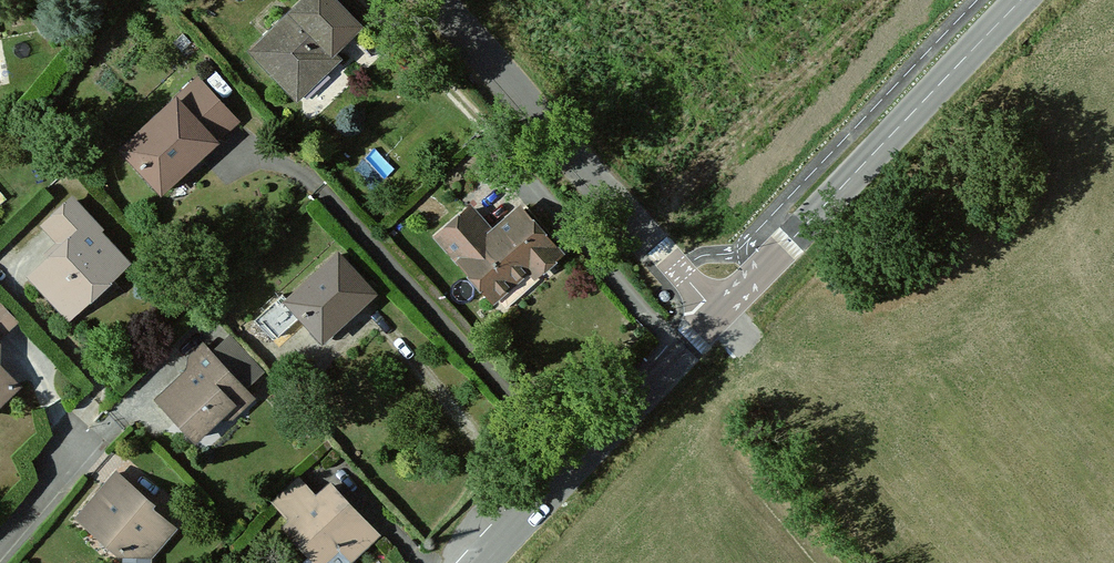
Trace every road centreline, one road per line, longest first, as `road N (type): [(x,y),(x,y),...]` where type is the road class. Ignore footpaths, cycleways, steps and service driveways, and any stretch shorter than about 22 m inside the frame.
road 1 (unclassified): [(1029,0),(720,310)]
road 2 (residential): [(720,310),(449,0)]
road 3 (unclassified): [(720,310),(479,562)]

